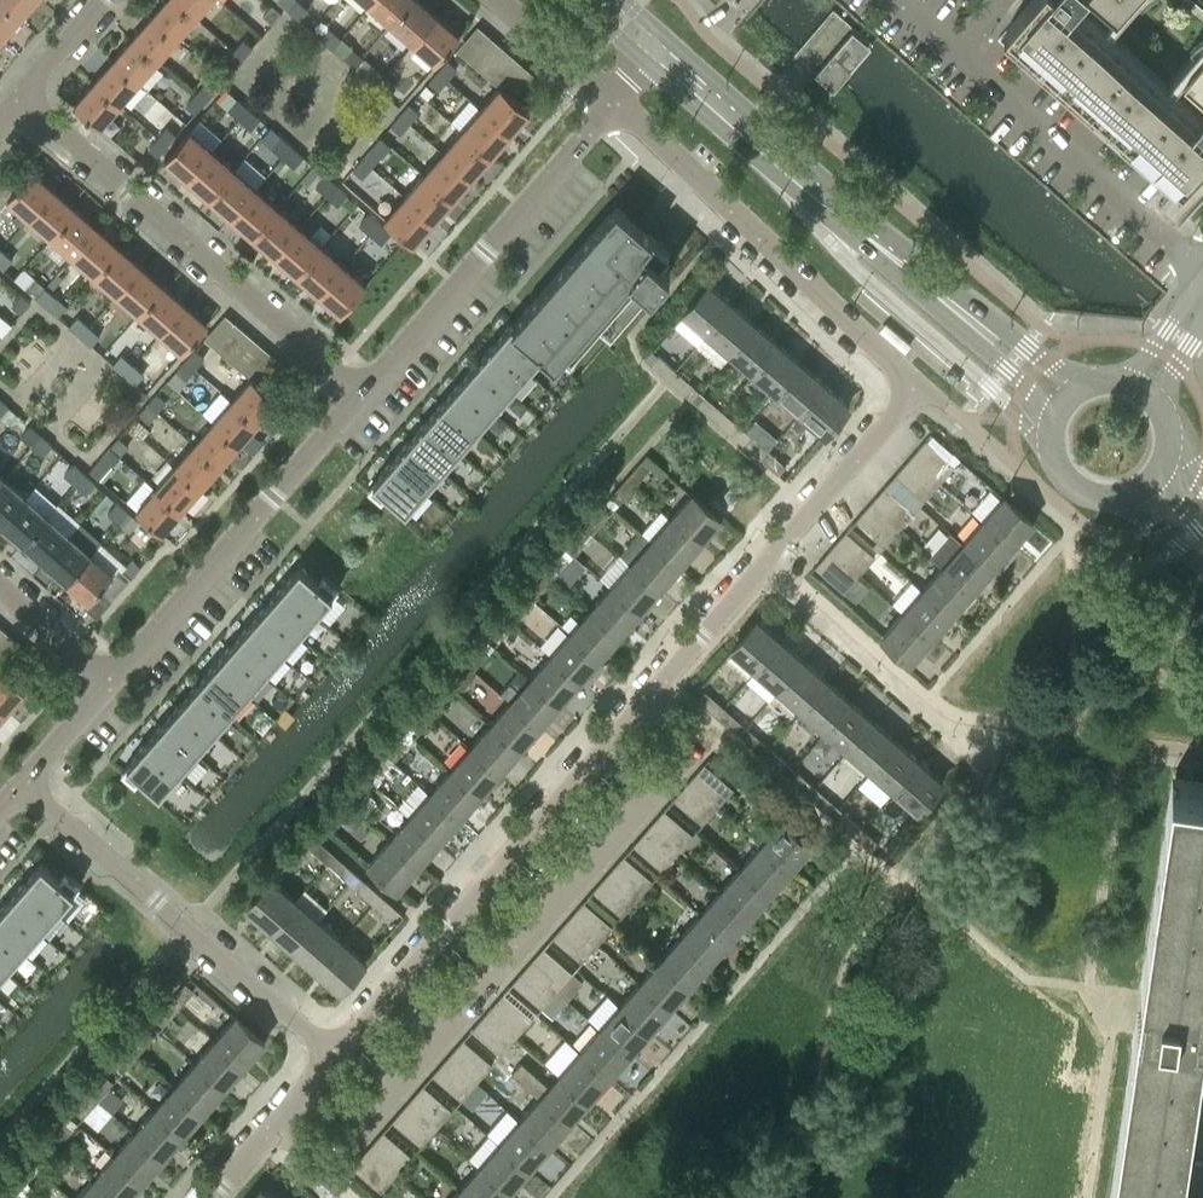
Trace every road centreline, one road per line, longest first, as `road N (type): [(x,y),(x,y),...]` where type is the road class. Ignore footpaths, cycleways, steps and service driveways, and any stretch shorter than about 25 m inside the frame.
road 1 (residential): [(645,703),(925,387),(614,107)]
road 2 (residential): [(310,1080),(360,1119),(695,751),(645,703)]
road 3 (residential): [(332,1054),(645,703)]
road 4 (residential): [(360,395),(21,96)]
road 5 (residential): [(332,1054),(21,784)]
road 6 (tertiary): [(963,312),(657,52)]
road 7 (residential): [(360,395),(614,107)]
road 8 (residential): [(111,682),(360,395)]
road 9 (residential): [(614,107),(496,0)]
road 10 (residential): [(207,1197),(310,1080)]
road 11 (residential): [(111,682),(0,586)]
road 12 (tertiary): [(1084,388),(963,312)]
road 13 (tertiary): [(963,312),(990,355),(1057,416)]
road 14 (residential): [(21,784),(111,682)]
road 15 (tertiary): [(1057,416),(1052,436),(1062,472),(1088,493),(1123,496)]
road 16 (residential): [(21,96),(103,0)]
road 17 (residential): [(1202,292),(1181,309),(1125,384)]

